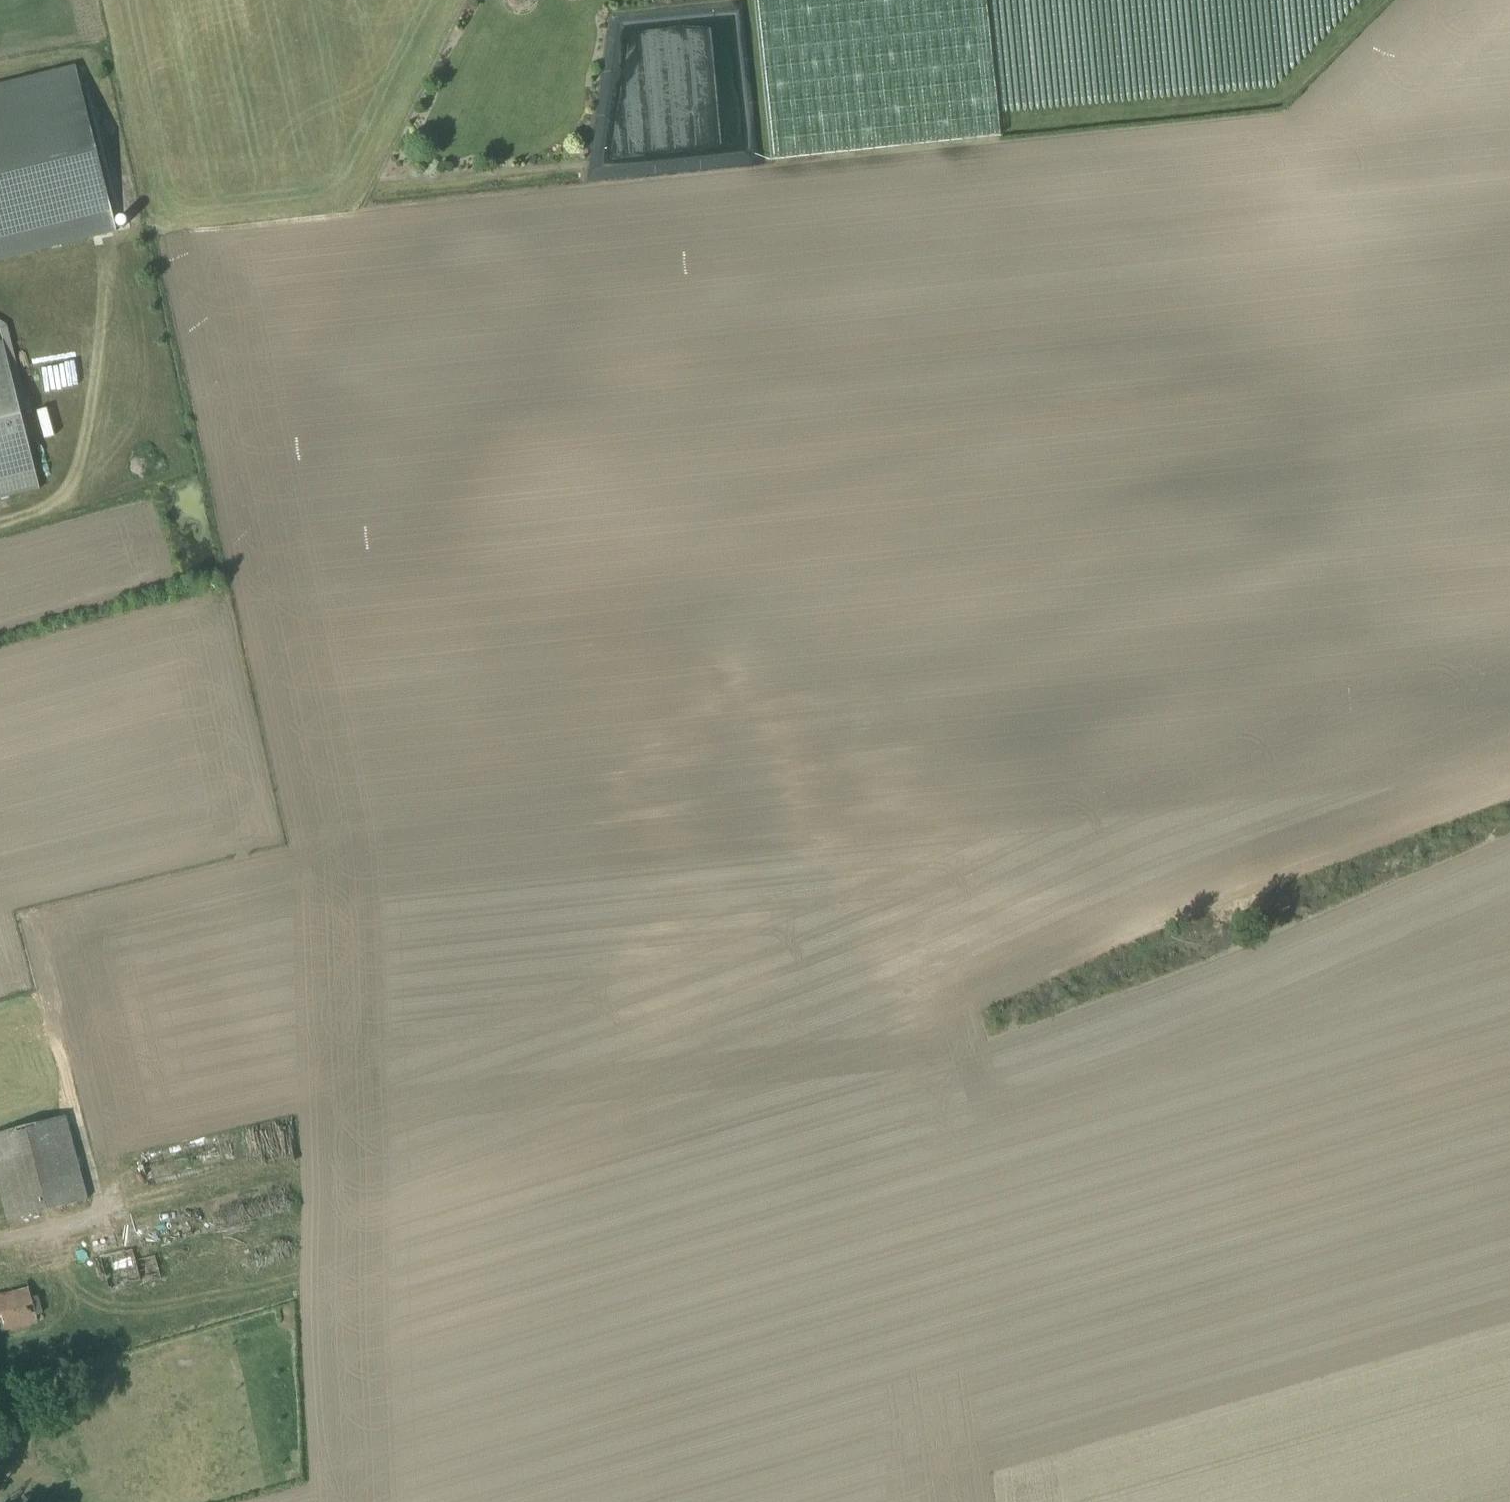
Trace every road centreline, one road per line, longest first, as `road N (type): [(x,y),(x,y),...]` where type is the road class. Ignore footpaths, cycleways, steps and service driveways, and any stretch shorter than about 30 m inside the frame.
road 1 (track): [(0,525),(41,516),(70,486),(94,387),(110,255)]

